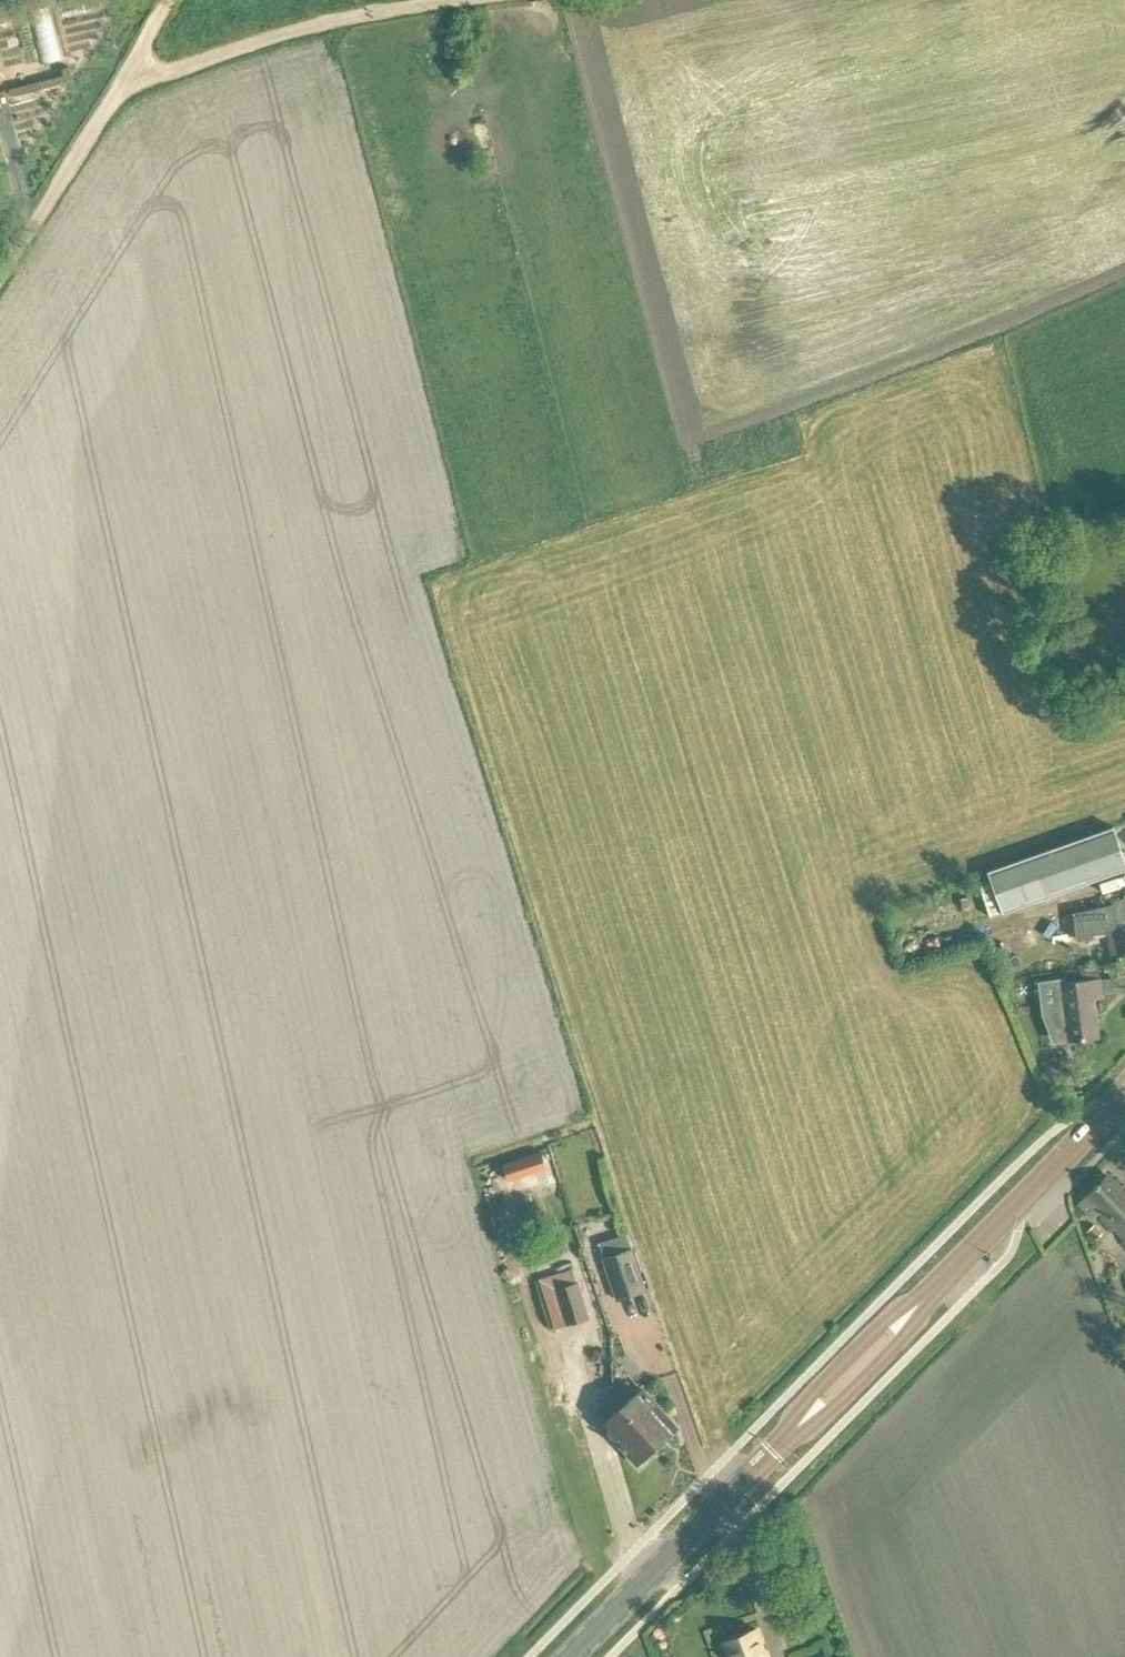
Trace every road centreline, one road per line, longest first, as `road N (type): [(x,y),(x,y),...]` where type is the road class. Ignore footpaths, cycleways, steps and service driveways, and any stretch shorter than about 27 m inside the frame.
road 1 (secondary): [(571,1656),(1124,1091)]
road 2 (track): [(124,84),(320,23),(458,0)]
road 3 (track): [(0,277),(124,84)]

